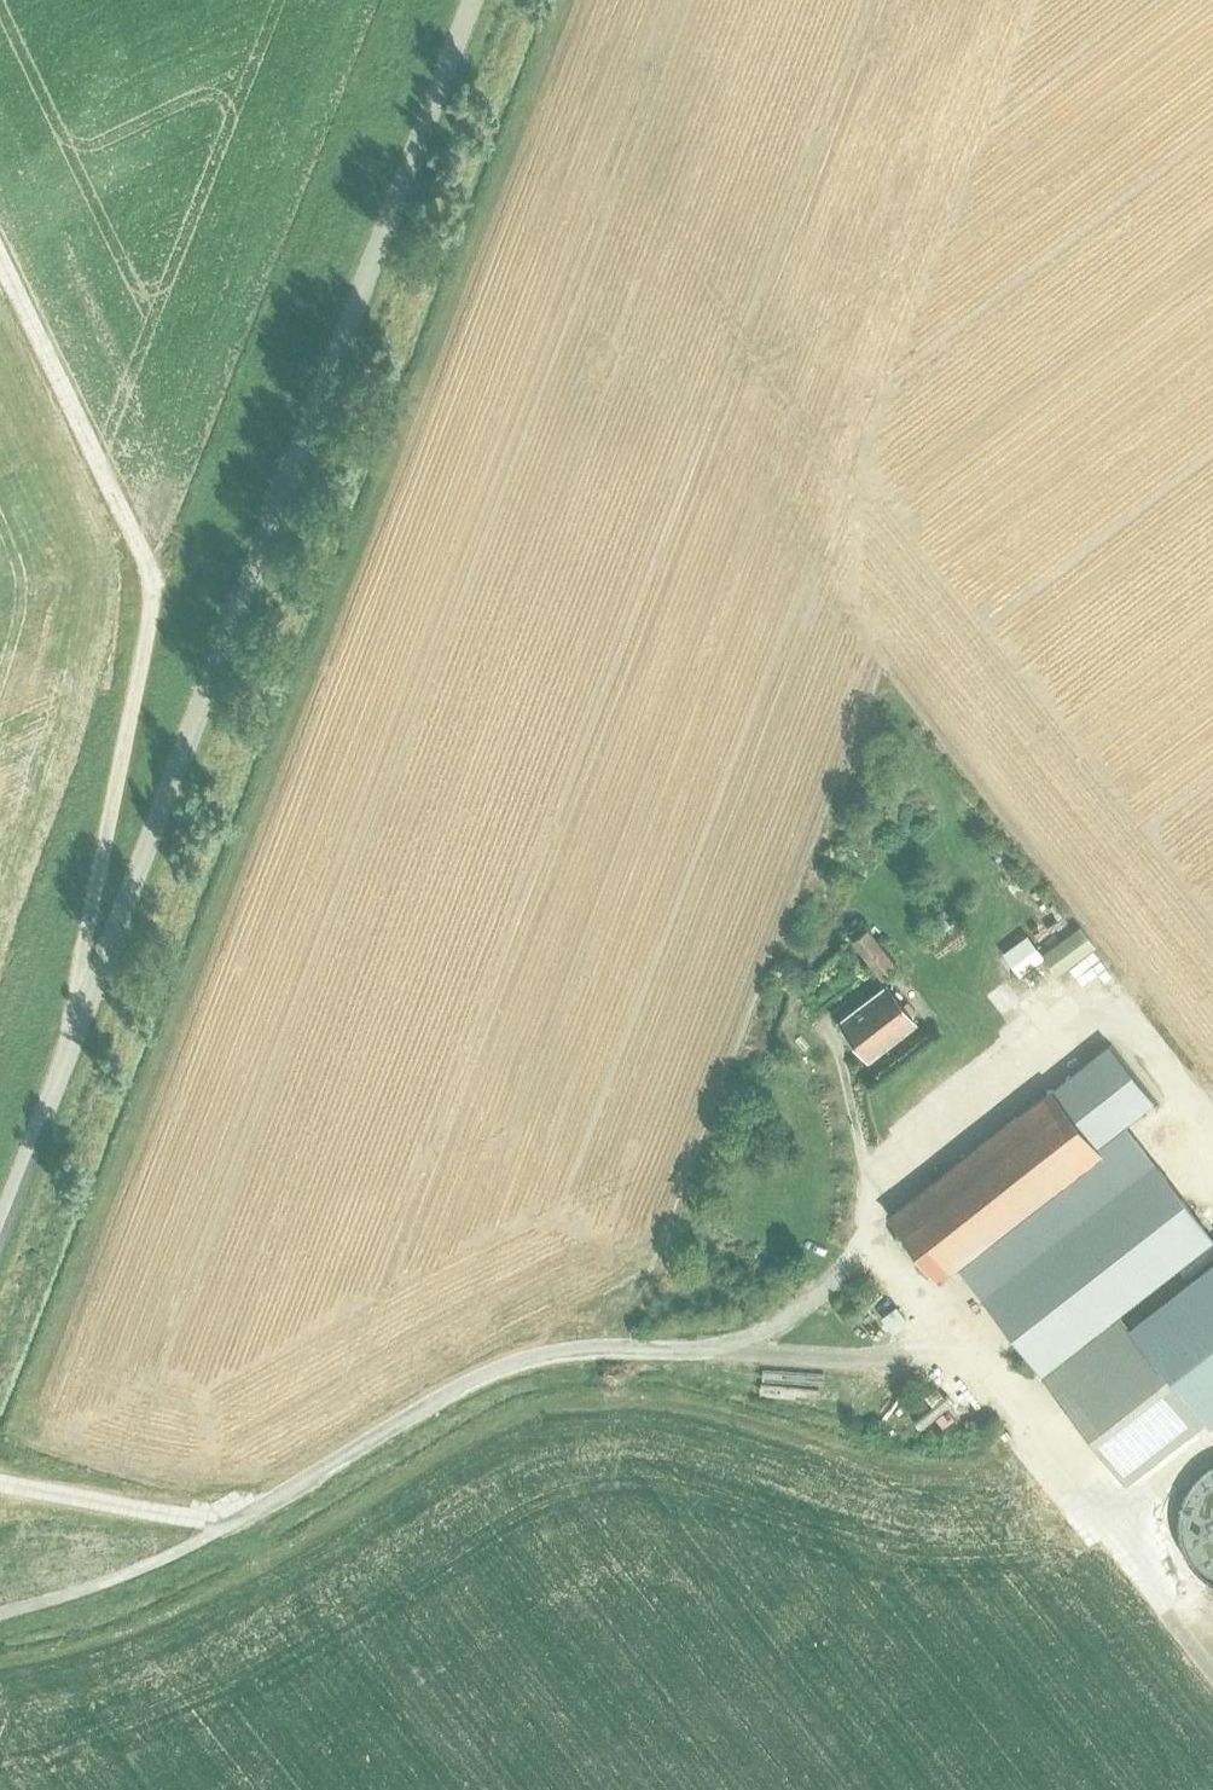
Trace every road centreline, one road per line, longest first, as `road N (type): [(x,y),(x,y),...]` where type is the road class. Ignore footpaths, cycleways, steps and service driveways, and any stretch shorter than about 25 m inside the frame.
road 1 (unclassified): [(0,1233),(473,0)]
road 2 (track): [(1212,1690),(1078,1518)]

